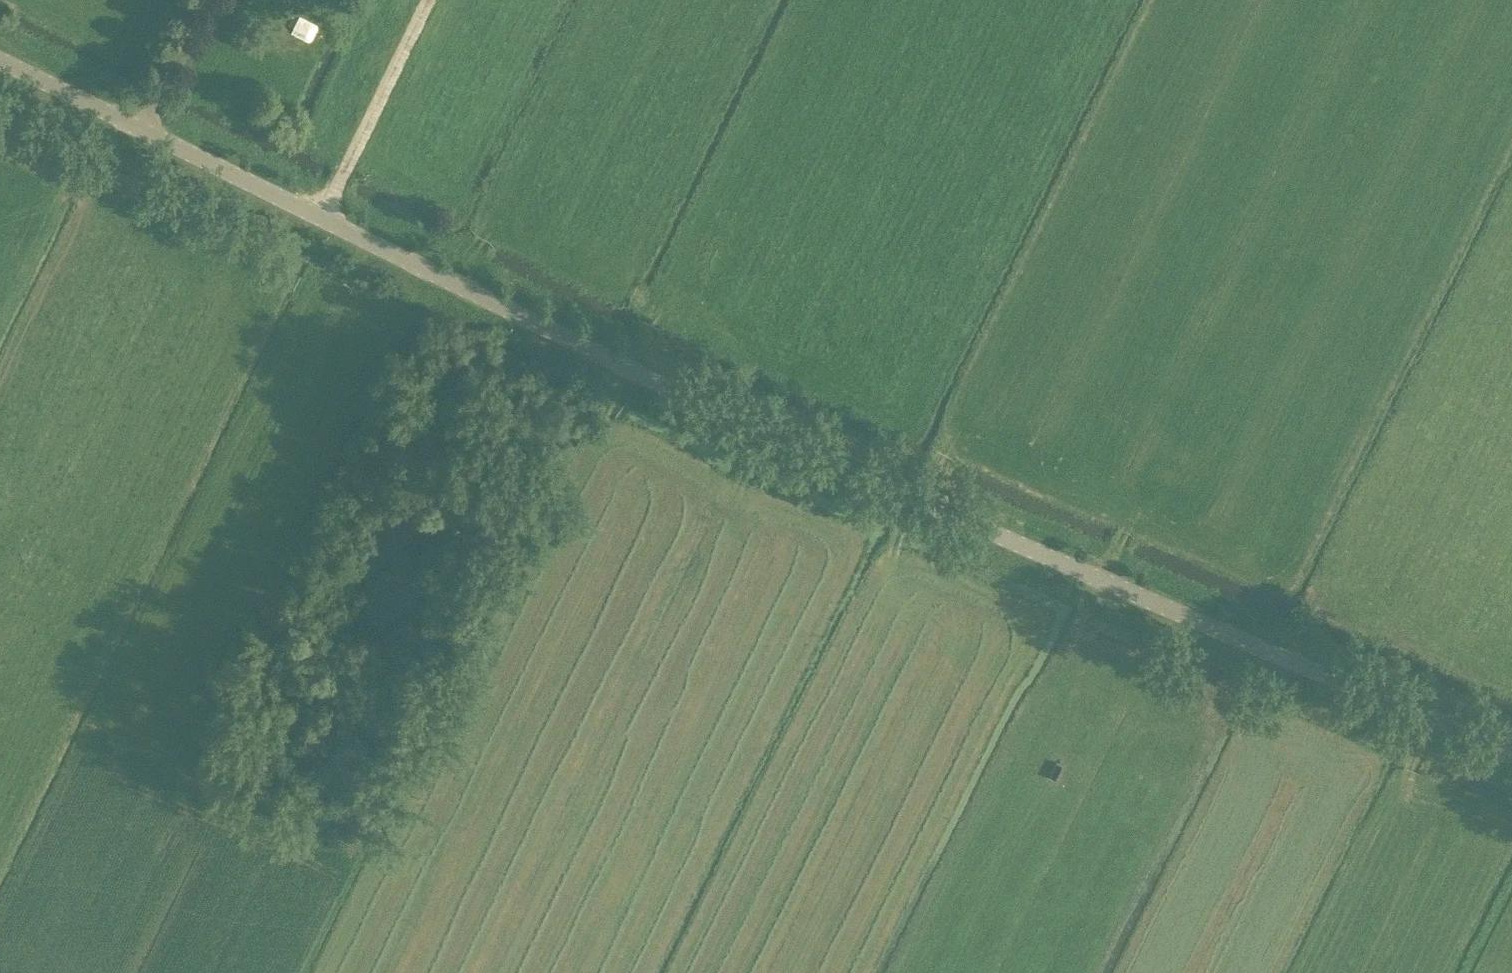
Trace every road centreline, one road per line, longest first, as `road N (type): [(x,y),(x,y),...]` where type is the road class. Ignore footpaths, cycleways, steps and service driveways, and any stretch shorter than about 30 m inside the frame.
road 1 (unclassified): [(1511,752),(0,59)]

